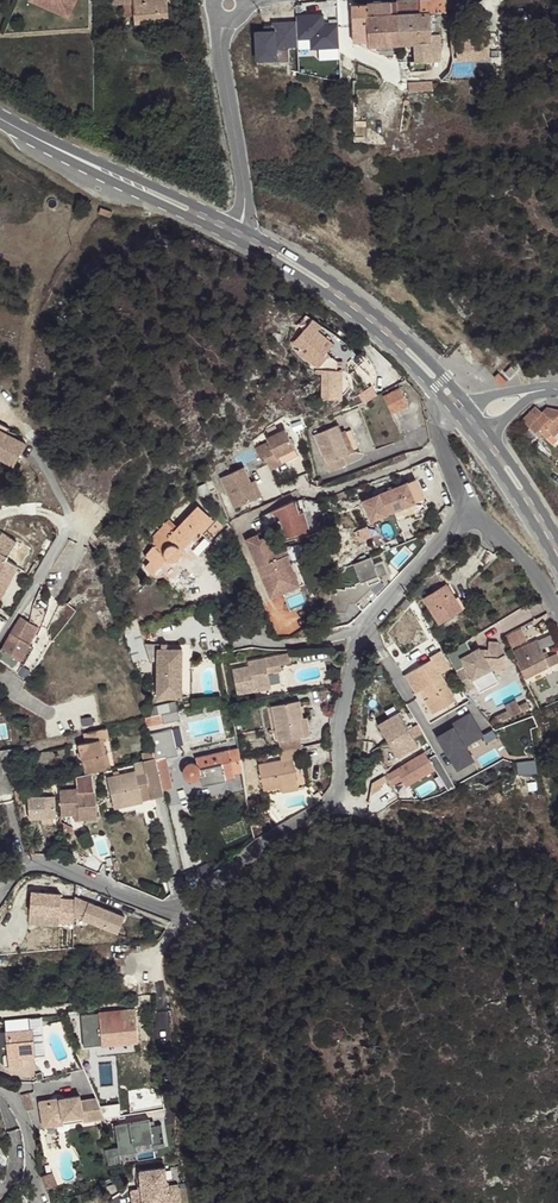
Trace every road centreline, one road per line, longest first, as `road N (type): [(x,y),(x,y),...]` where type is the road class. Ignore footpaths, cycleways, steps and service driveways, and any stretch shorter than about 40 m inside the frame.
road 1 (residential): [(359,636),(343,703),(342,800),(328,817),(260,851),(208,903),(177,916),(140,909),(40,866),(4,884)]
road 2 (primary): [(230,232),(337,293),(450,394)]
road 3 (primary): [(0,122),(230,232)]
road 4 (residential): [(228,6),(228,87),(246,186),(230,232)]
road 5 (residential): [(466,507),(359,636)]
road 6 (residential): [(0,640),(74,521)]
road 7 (residential): [(466,507),(525,560),(557,610)]
road 8 (primary): [(491,442),(557,551)]
road 9 (residential): [(0,1089),(28,1125),(41,1202)]

